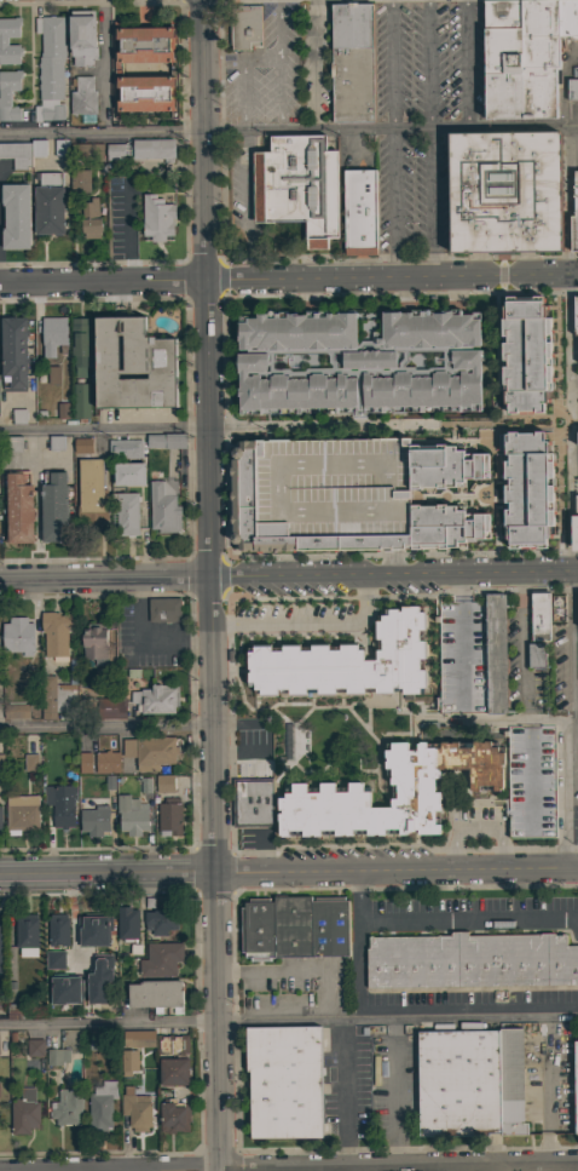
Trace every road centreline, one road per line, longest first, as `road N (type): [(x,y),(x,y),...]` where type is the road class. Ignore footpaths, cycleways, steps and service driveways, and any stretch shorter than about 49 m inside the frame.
road 1 (residential): [(219,1170),(201,0)]
road 2 (tertiary): [(577,571),(0,581)]
road 3 (residential): [(577,1165),(148,1170)]
road 4 (residential): [(577,274),(204,280)]
road 5 (residential): [(577,868),(214,874)]
road 6 (residential): [(214,874),(0,877)]
road 7 (residential): [(204,280),(0,282)]

